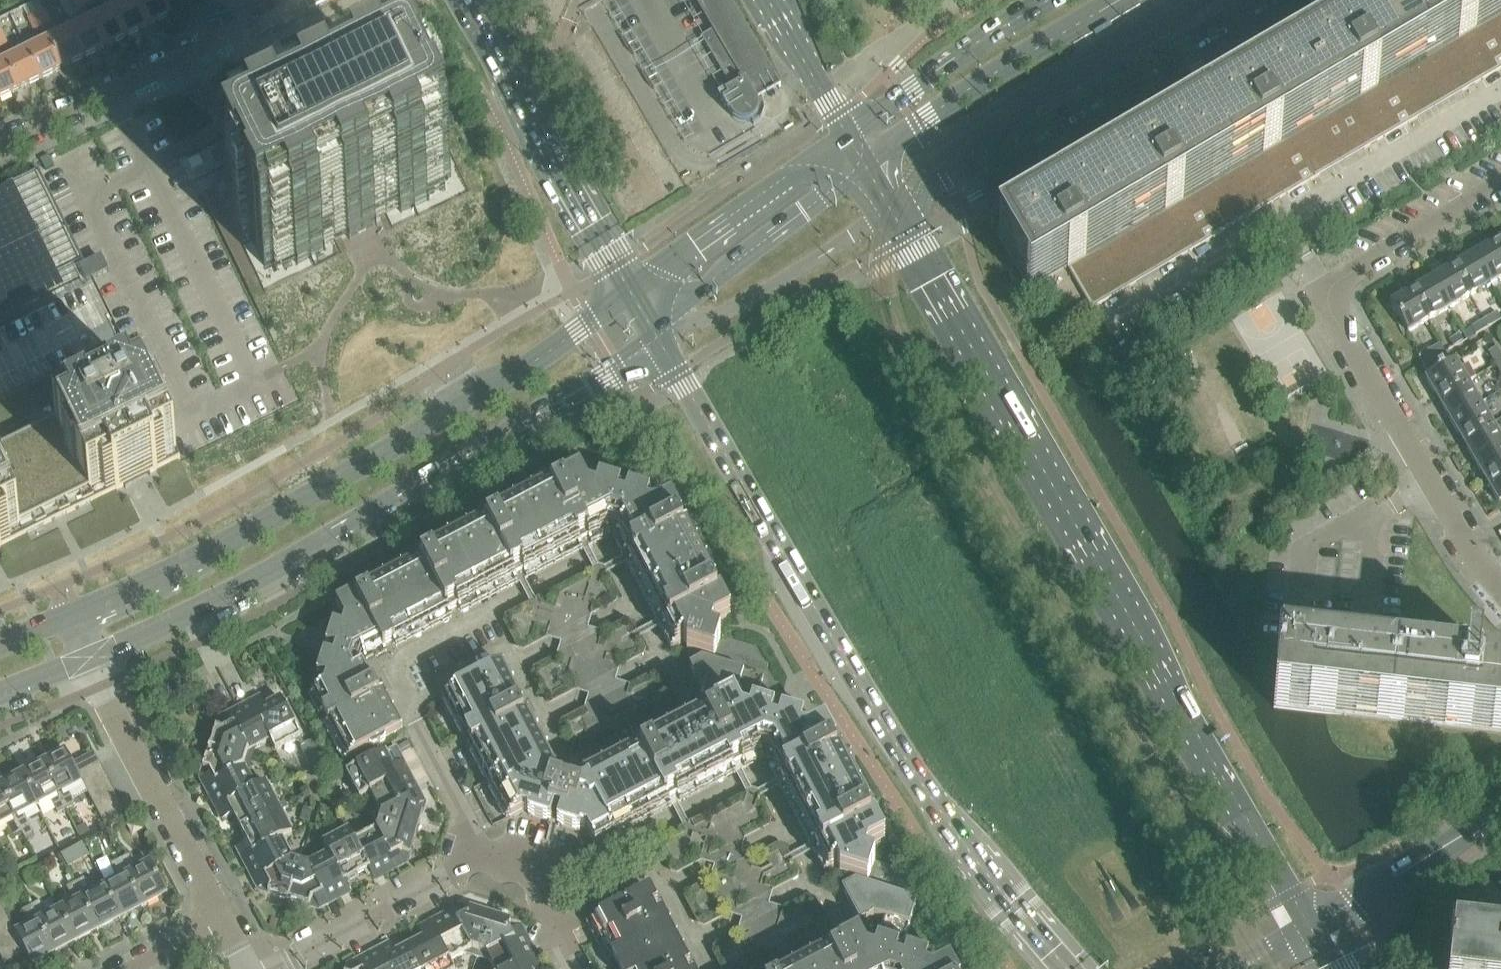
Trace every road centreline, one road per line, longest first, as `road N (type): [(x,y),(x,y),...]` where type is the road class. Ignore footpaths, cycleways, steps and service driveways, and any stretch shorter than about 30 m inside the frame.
road 1 (secondary): [(1314,928),(896,214)]
road 2 (secondary): [(660,341),(894,737),(951,824),(1068,968)]
road 3 (tertiary): [(92,659),(261,582),(396,506),(612,383),(660,341)]
road 4 (tertiary): [(630,289),(506,379),(241,543),(73,622)]
road 5 (residential): [(1500,578),(1469,542),(1320,289),(1500,181)]
road 6 (residential): [(490,611),(604,554),(685,703),(575,757)]
road 7 (residential): [(896,214),(1254,0)]
road 8 (residential): [(643,848),(768,784),(850,931),(777,968)]
road 9 (residential): [(476,862),(392,660),(490,611)]
road 10 (secondary): [(465,8),(630,289)]
road 11 (tertiary): [(871,168),(1121,0)]
road 12 (residential): [(0,149),(231,35),(214,0)]
road 13 (residential): [(222,915),(92,659)]
road 14 (tertiary): [(660,341),(700,290),(871,168)]
road 15 (tertiary): [(856,140),(630,289)]
road 16 (residential): [(660,341),(896,214)]
road 17 (tertiary): [(1056,0),(856,140)]
road 18 (residential): [(273,968),(476,862)]
road 19 (unclassified): [(1314,928),(1500,815)]
road 20 (residential): [(575,757),(490,611)]
road 21 (secondary): [(856,140),(769,0)]
road 22 (residential): [(707,968),(643,848)]

